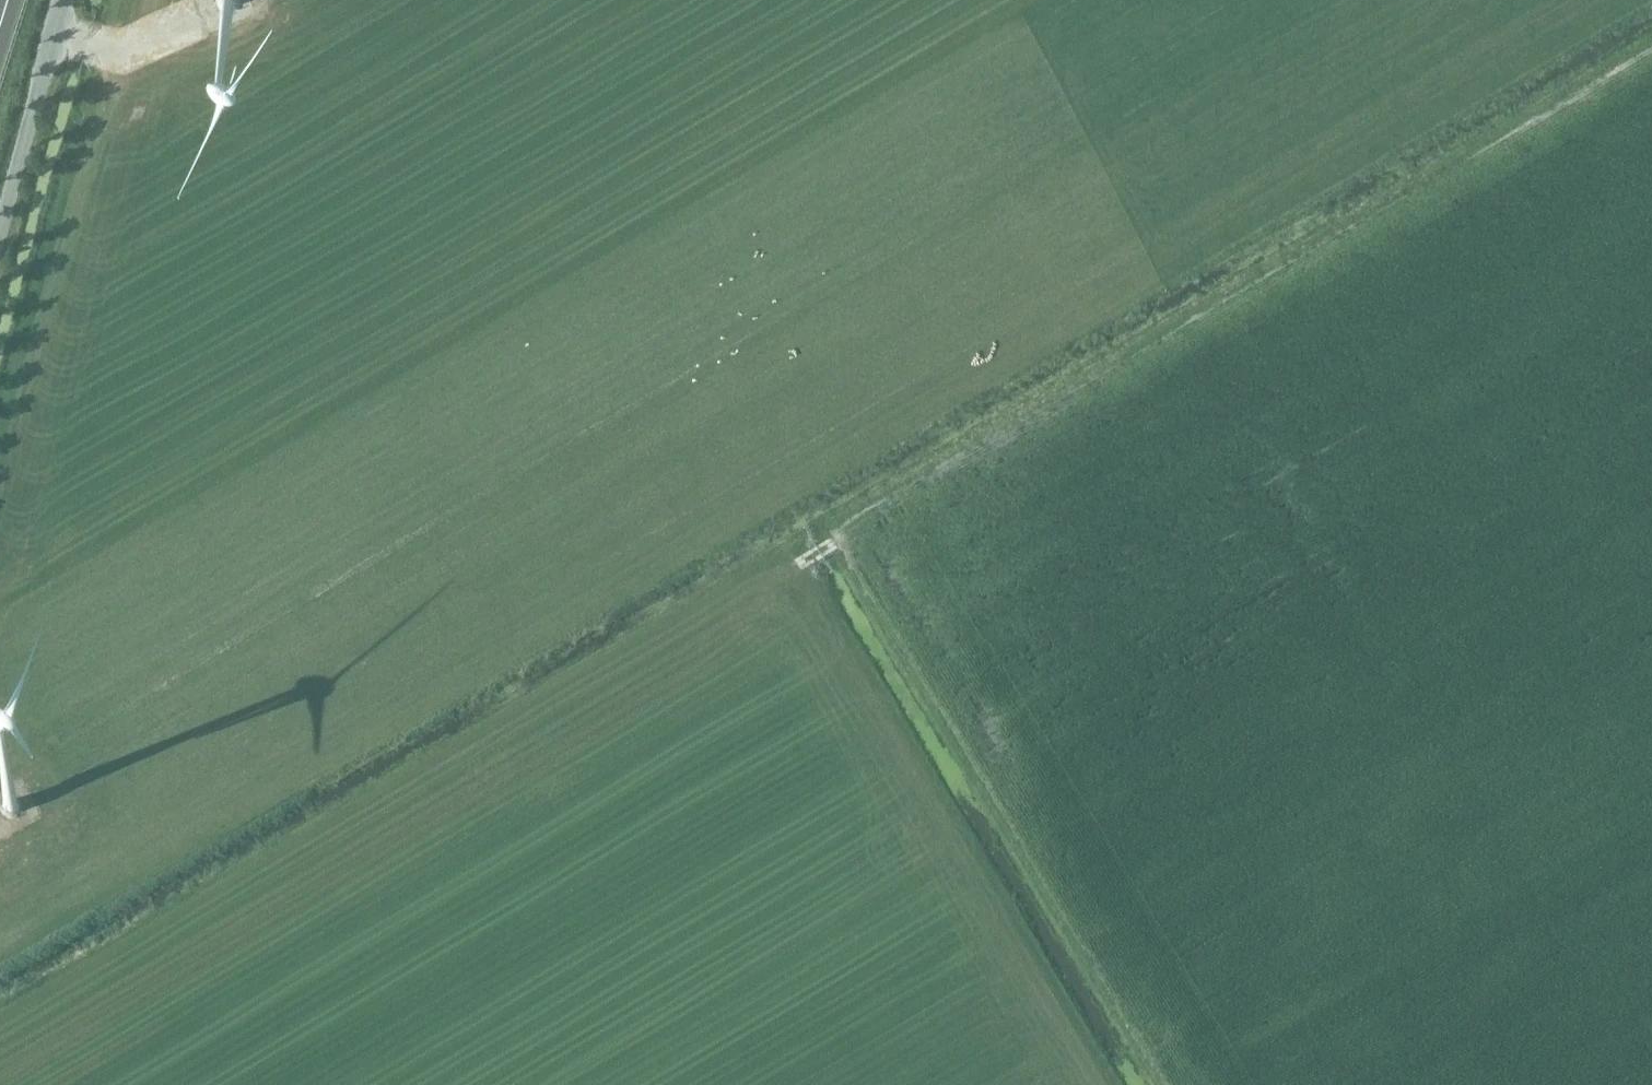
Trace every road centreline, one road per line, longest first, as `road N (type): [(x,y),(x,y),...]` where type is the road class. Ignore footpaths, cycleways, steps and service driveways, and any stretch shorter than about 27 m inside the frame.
road 1 (unclassified): [(0,237),(65,0)]

